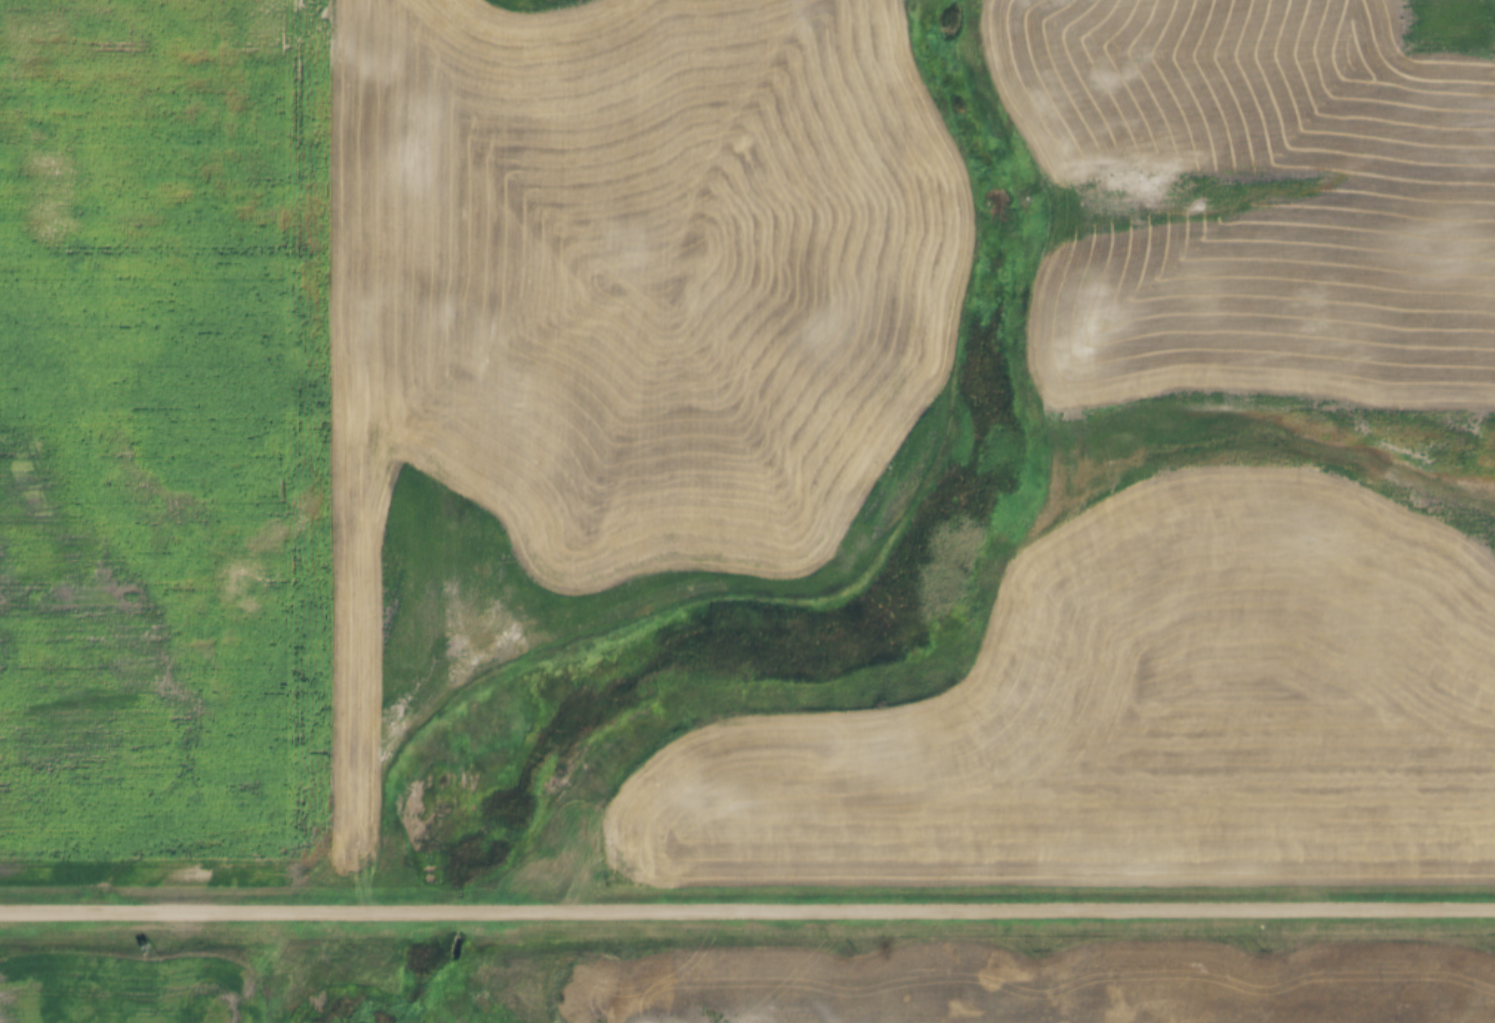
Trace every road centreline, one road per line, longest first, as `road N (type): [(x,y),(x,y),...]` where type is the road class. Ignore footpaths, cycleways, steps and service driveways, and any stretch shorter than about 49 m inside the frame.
road 1 (residential): [(1494,903),(0,909)]

